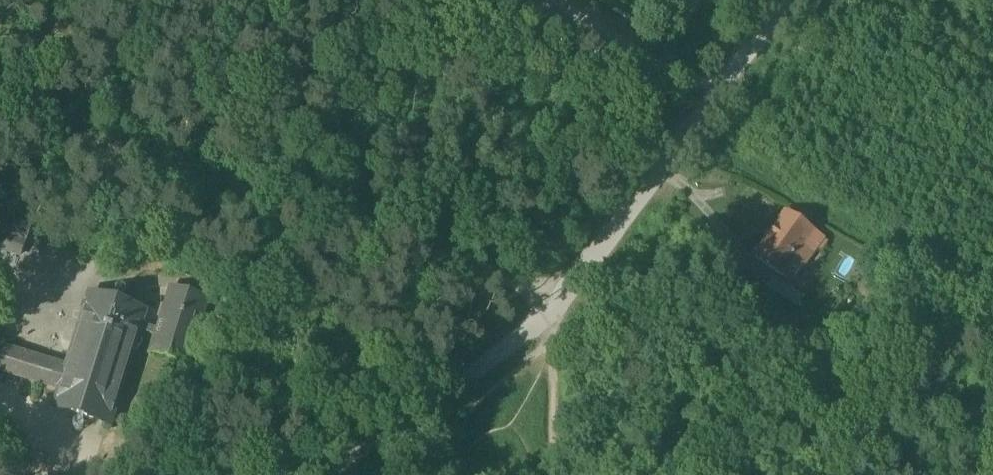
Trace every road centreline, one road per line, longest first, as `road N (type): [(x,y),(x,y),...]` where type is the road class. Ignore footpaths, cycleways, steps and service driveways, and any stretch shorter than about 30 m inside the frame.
road 1 (track): [(563,296),(0,116)]
road 2 (unclassified): [(712,96),(552,308),(334,474)]
road 3 (residential): [(712,96),(784,0)]

